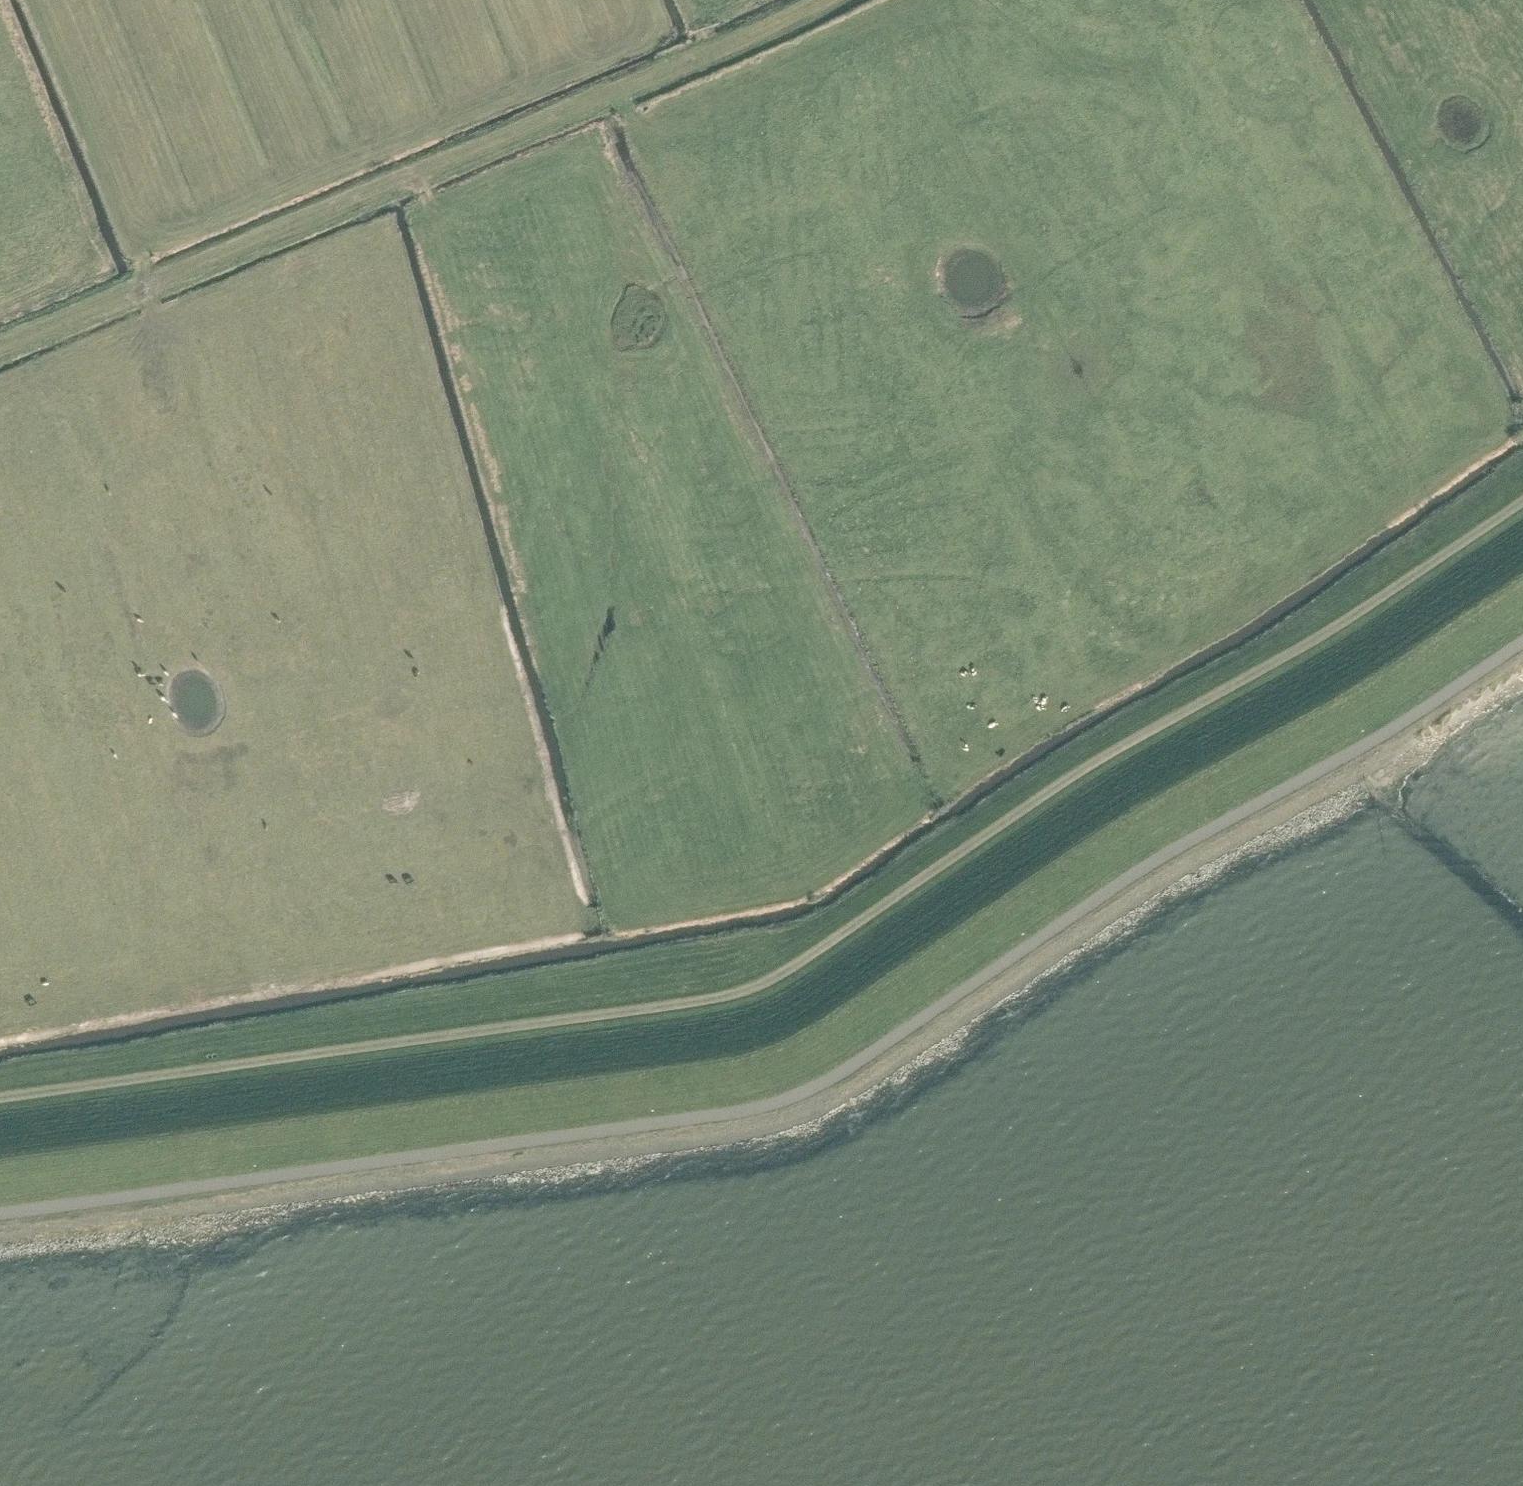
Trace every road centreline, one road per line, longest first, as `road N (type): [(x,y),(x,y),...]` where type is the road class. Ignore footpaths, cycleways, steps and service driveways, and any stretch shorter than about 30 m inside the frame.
road 1 (track): [(0,346),(701,57),(818,0)]

